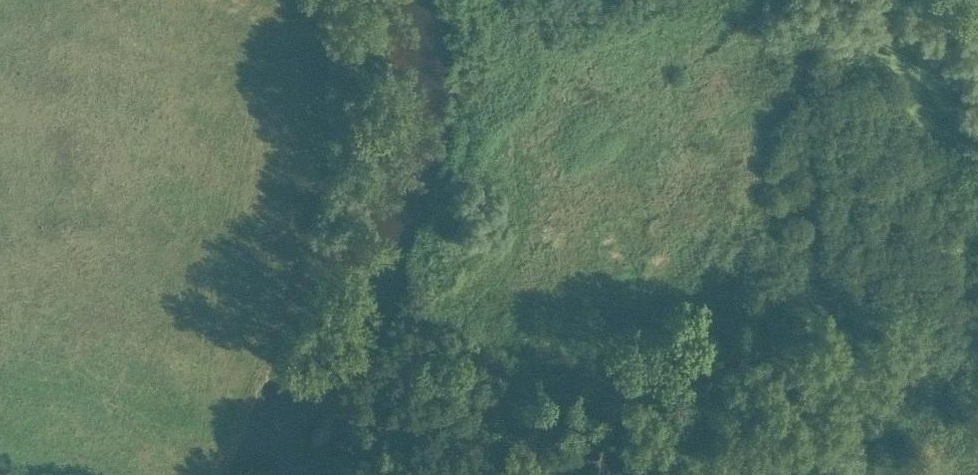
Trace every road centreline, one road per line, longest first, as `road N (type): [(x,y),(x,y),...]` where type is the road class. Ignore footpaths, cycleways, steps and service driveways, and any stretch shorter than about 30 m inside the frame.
road 1 (track): [(231,474),(344,177),(350,63),(323,0)]

